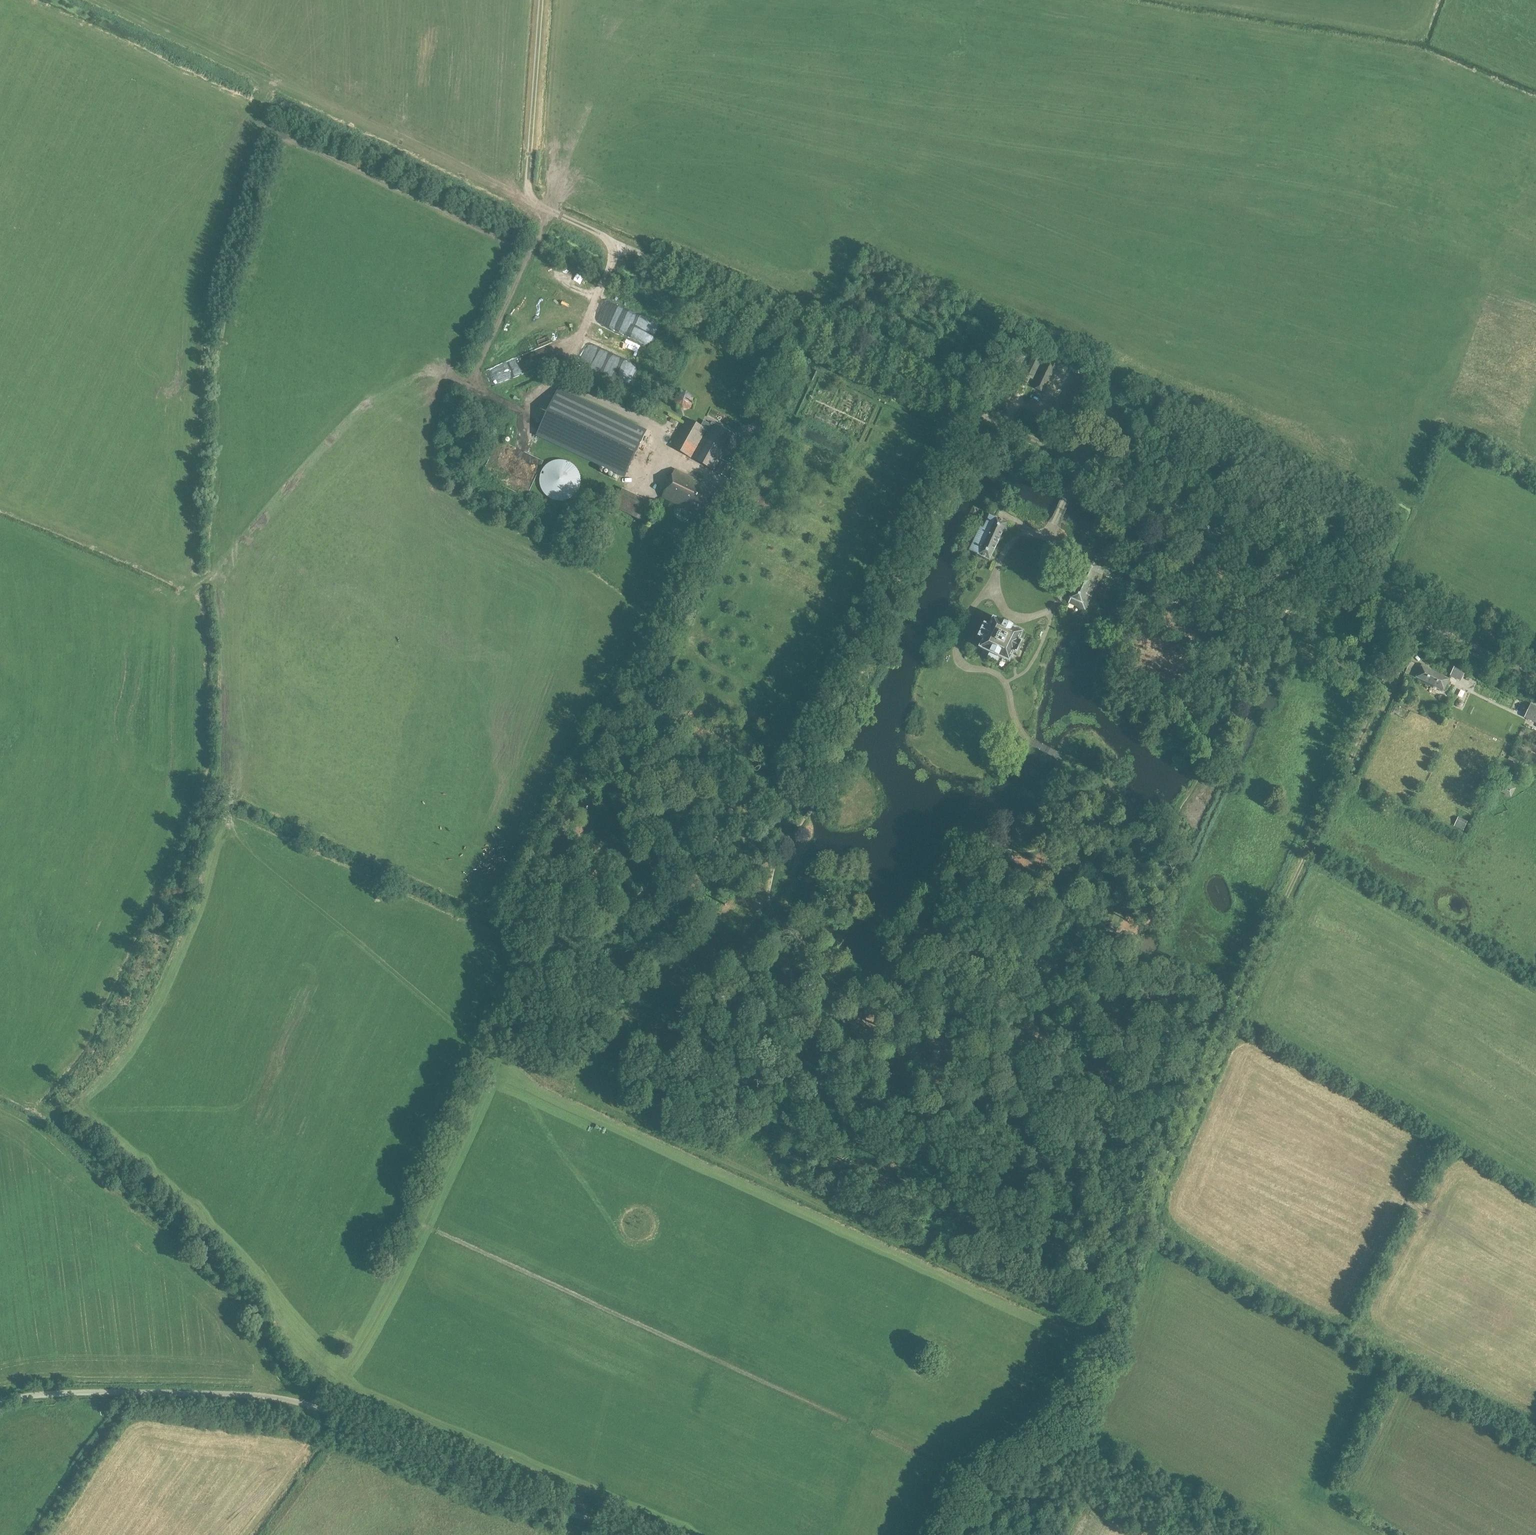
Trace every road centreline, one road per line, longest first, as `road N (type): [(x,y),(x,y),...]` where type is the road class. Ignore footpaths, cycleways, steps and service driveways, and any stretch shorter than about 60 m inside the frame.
road 1 (track): [(1091,1325),(1402,649)]
road 2 (track): [(0,500),(196,586),(235,564),(444,376),(528,412),(561,381)]
road 3 (unclassified): [(625,1534),(286,1400),(90,1392),(0,1401)]
road 4 (track): [(531,924),(800,342)]
road 5 (unclassified): [(1535,677),(1086,463)]
road 6 (track): [(649,1123),(1090,1322)]
road 7 (track): [(187,580),(203,299),(253,123)]
road 8 (track): [(548,212),(271,82),(253,123)]
road 9 (track): [(548,212),(804,332)]
road 10 (unclassified): [(804,332),(995,420)]
road 11 (track): [(541,0),(527,180),(533,205)]
road 12 (track): [(232,1238),(280,1295),(319,1371),(306,1405)]
road 13 (track): [(271,82),(97,0)]
road 14 (track): [(471,383),(548,212)]

